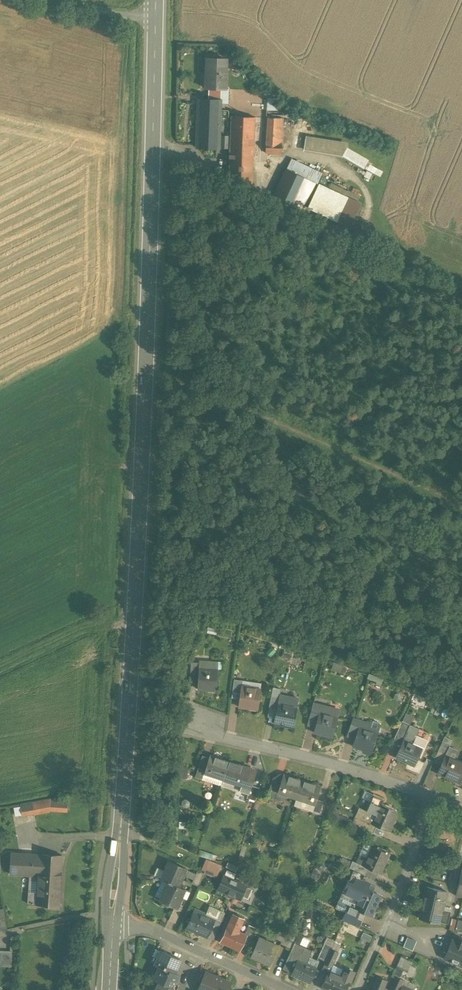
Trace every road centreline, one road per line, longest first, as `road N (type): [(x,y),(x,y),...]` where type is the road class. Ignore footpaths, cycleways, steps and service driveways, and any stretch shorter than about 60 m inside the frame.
road 1 (secondary): [(156,24),(136,579),(113,923)]
road 2 (track): [(168,377),(461,506)]
road 3 (residential): [(427,798),(221,738),(203,724)]
road 4 (residential): [(358,989),(409,867),(427,798)]
road 5 (residential): [(113,923),(146,928),(247,972)]
road 6 (track): [(134,622),(90,626),(0,666)]

